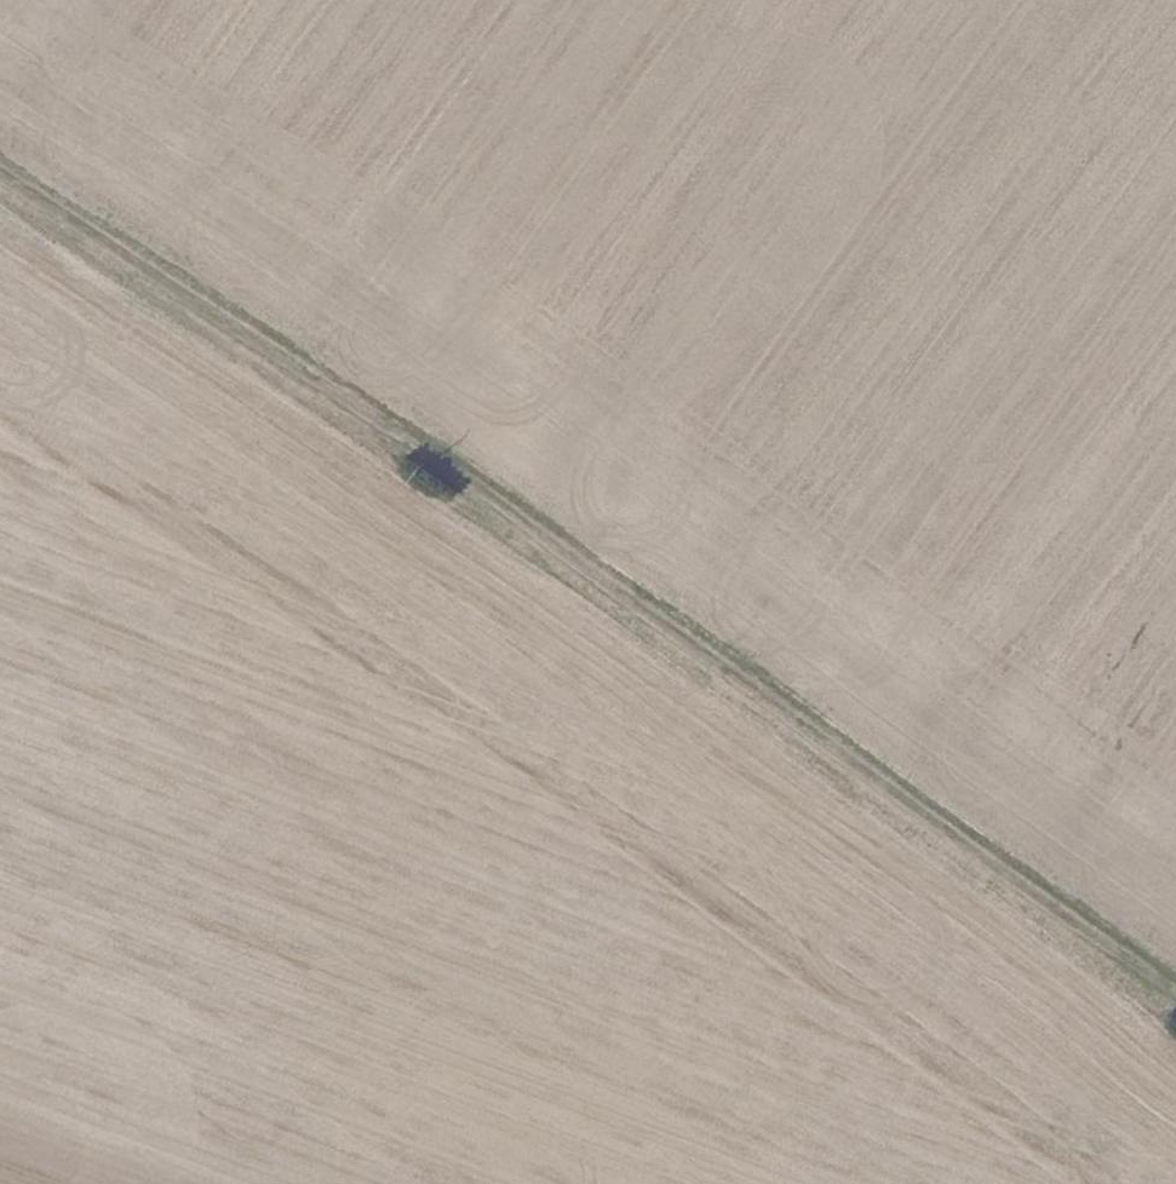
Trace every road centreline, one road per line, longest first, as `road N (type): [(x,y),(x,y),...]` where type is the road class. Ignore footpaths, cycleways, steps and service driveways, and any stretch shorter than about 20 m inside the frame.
road 1 (track): [(0,165),(1175,994)]

